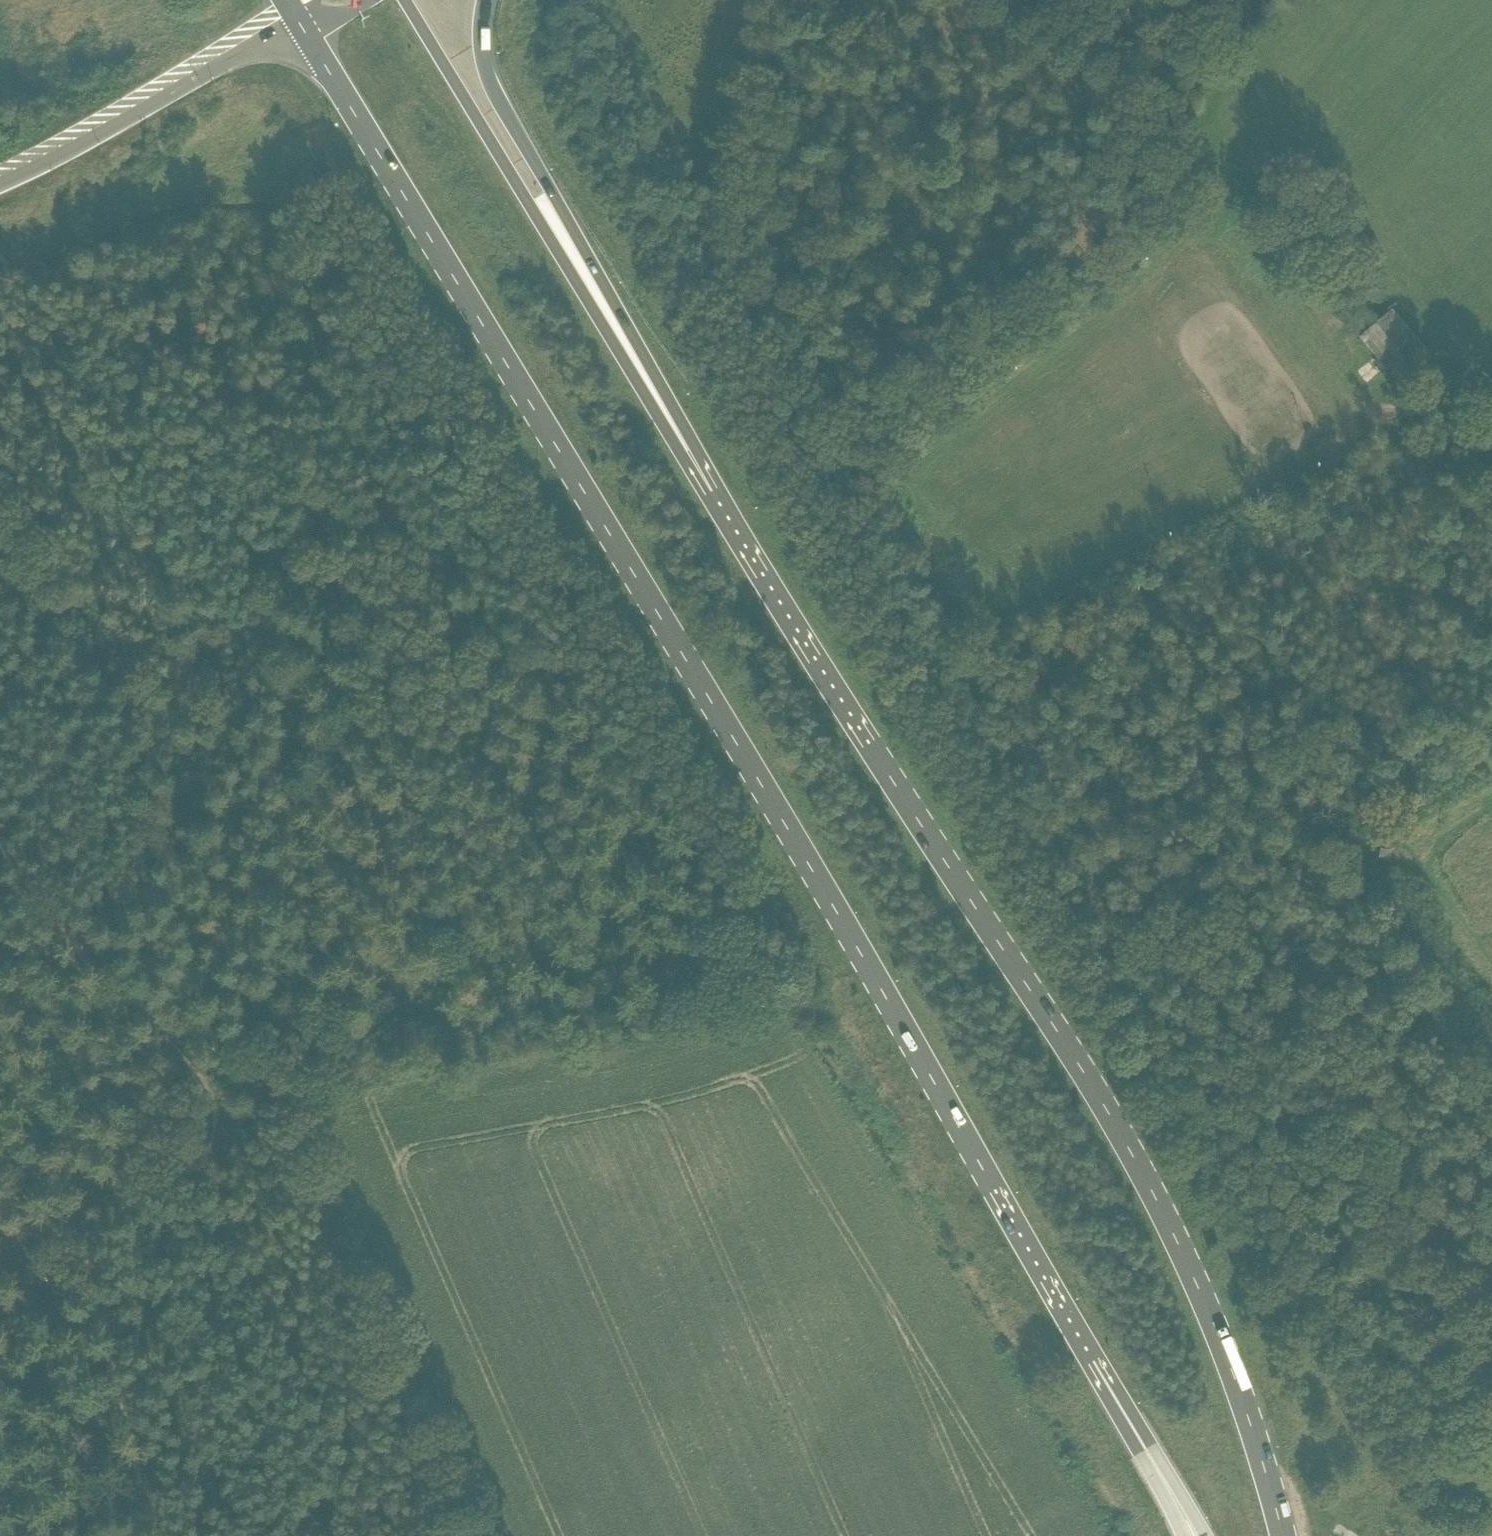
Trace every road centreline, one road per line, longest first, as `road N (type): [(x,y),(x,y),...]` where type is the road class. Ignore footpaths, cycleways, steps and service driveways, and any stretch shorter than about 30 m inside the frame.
road 1 (primary): [(298,20),(684,651),(1172,1492)]
road 2 (primary): [(1284,1535),(1239,1385),(1130,1153),(579,281)]
road 3 (motorway): [(0,186),(298,20)]
road 4 (primary): [(579,281),(405,0)]
road 5 (motorway): [(579,281),(550,191),(485,71),(484,0)]

